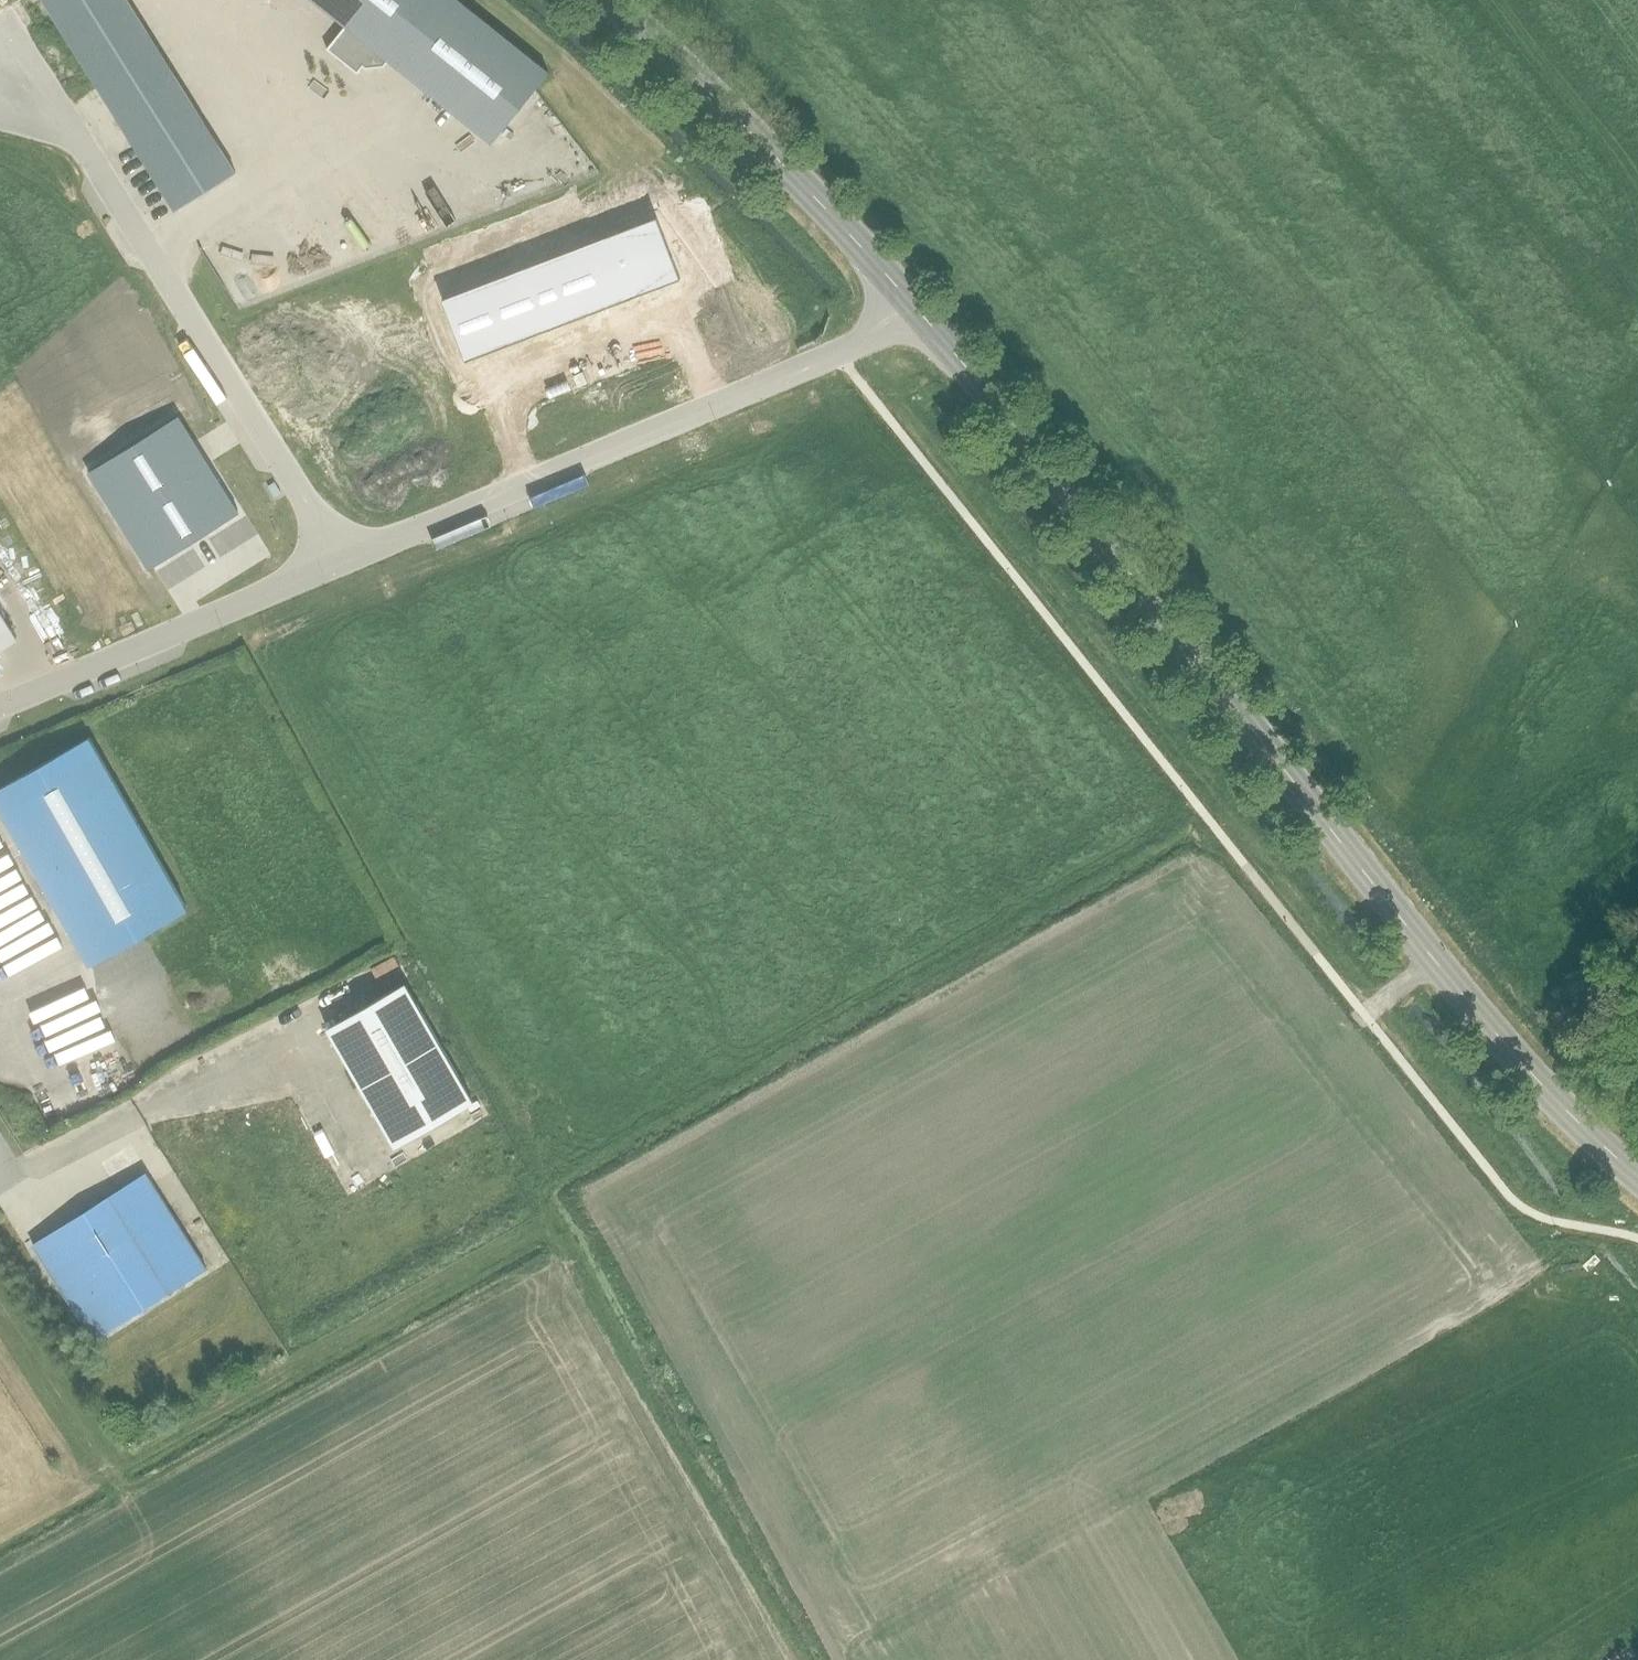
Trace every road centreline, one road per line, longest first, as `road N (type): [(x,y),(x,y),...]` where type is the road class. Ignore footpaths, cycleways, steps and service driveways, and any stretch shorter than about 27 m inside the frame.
road 1 (tertiary): [(920,313),(1179,652),(1449,980),(1637,1180)]
road 2 (unclassified): [(346,564),(840,356),(920,313)]
road 3 (residential): [(346,564),(76,136),(0,88)]
road 4 (tertiary): [(609,0),(714,96),(920,313)]
road 5 (unclassified): [(0,706),(346,564)]

